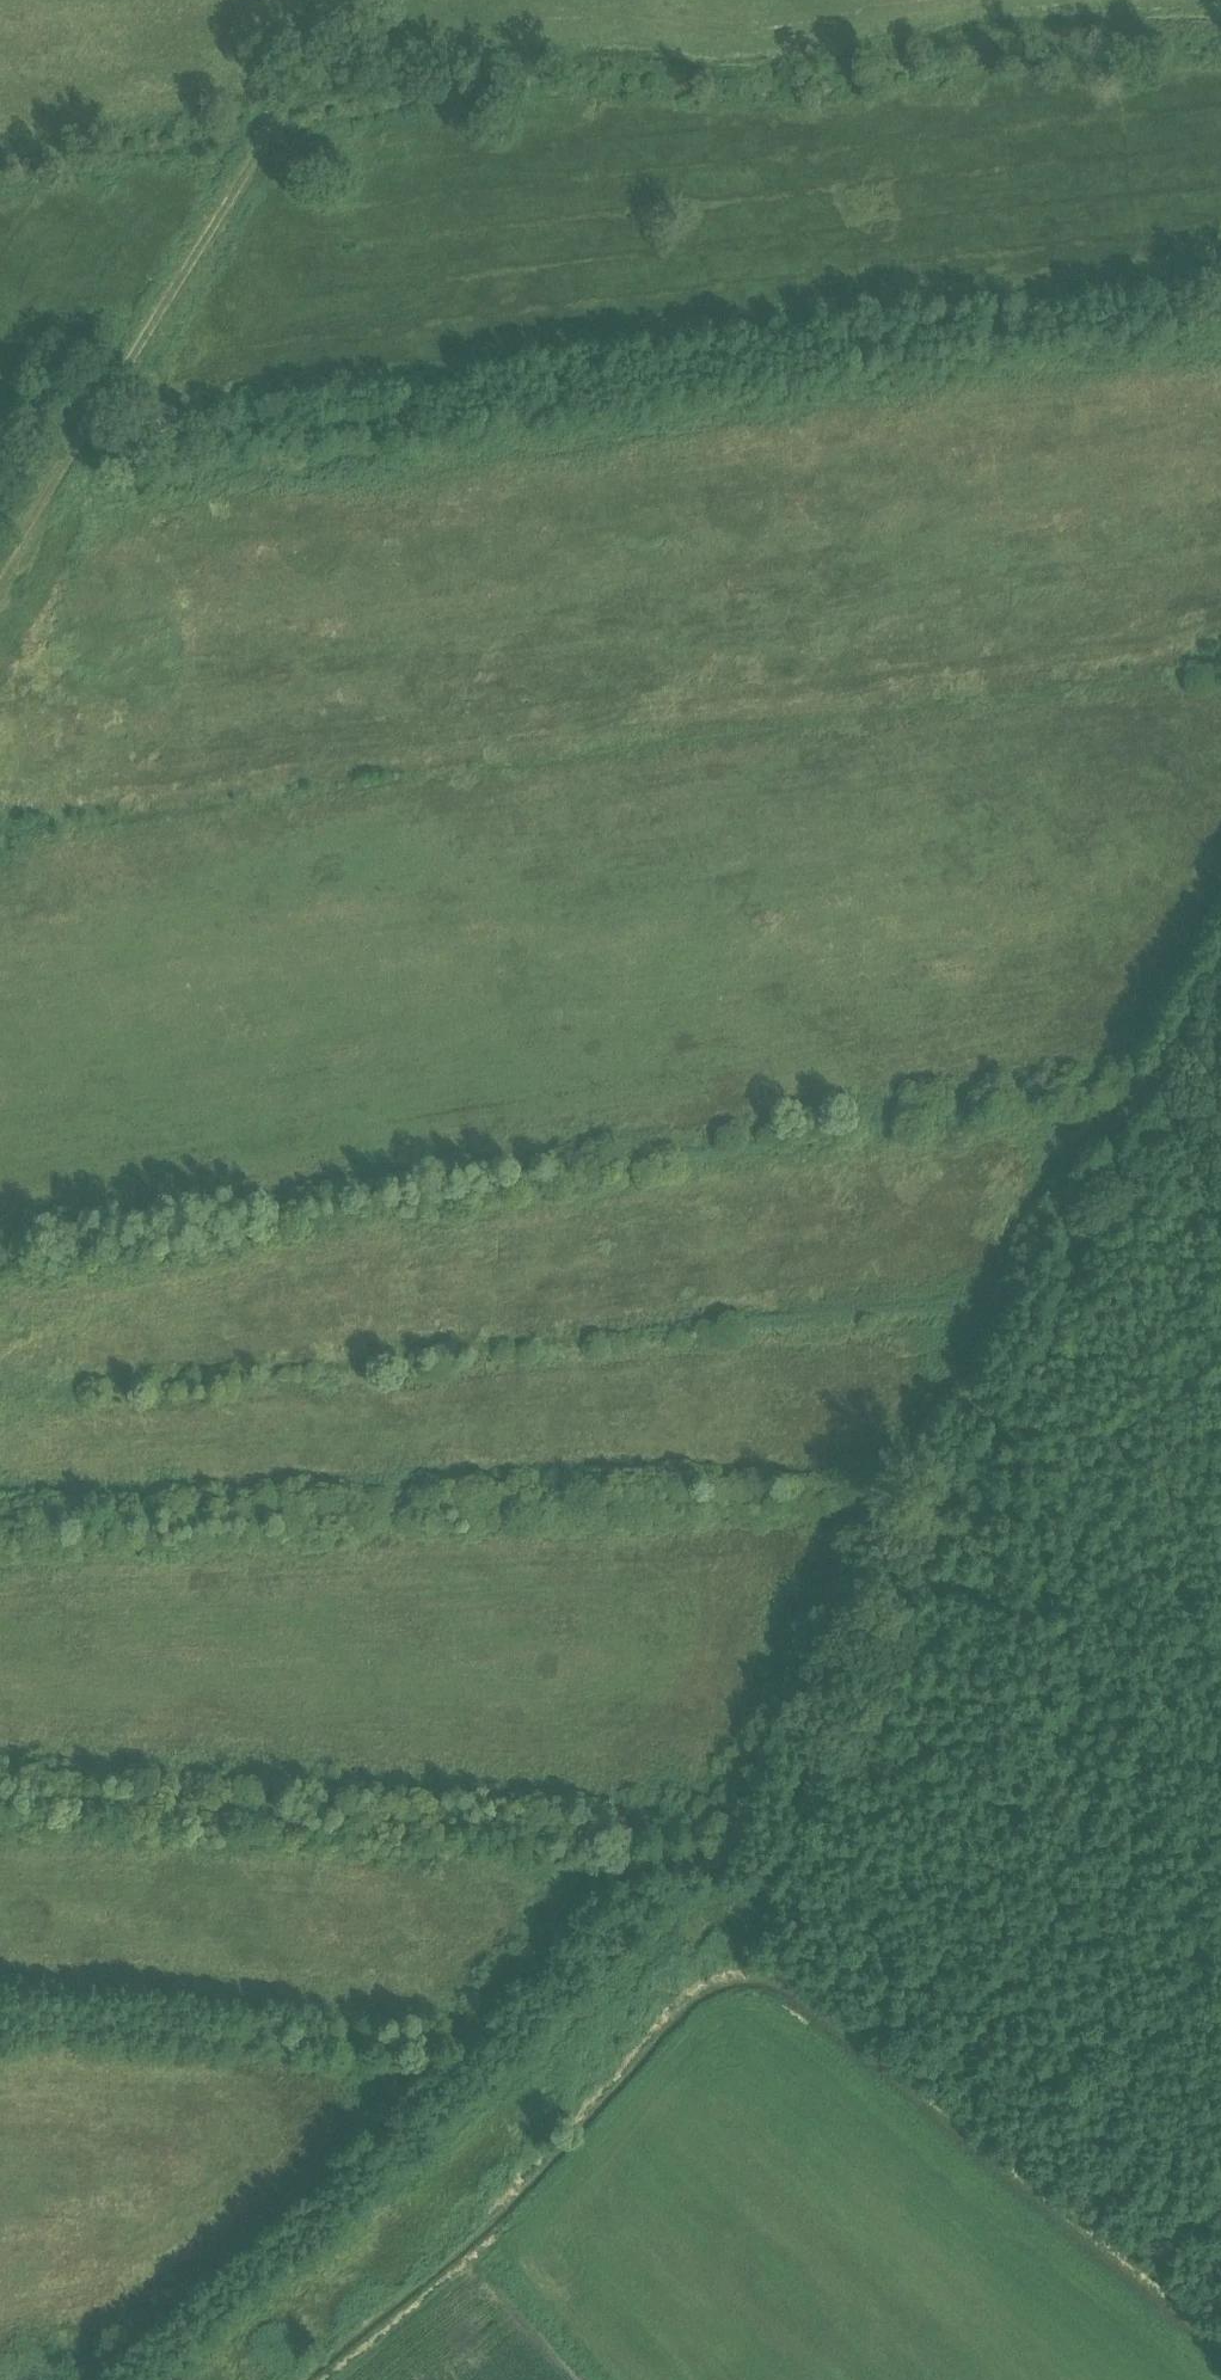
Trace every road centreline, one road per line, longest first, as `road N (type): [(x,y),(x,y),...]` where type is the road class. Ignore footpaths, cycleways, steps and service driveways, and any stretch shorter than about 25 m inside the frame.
road 1 (track): [(296,83),(0,135)]

